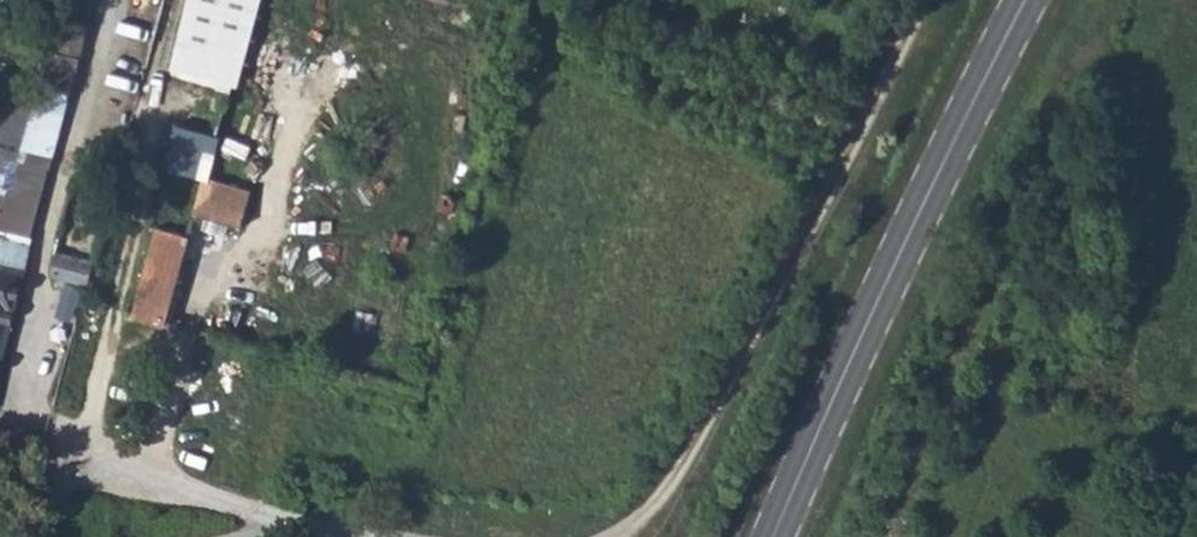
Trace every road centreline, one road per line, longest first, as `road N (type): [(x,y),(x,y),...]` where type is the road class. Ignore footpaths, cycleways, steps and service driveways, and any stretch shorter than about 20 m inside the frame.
road 1 (track): [(620,536),(657,501),(707,420),(806,243),(921,0)]
road 2 (secondary): [(1025,0),(898,257),(775,536)]
road 3 (track): [(5,437),(46,223),(110,16),(101,0)]

